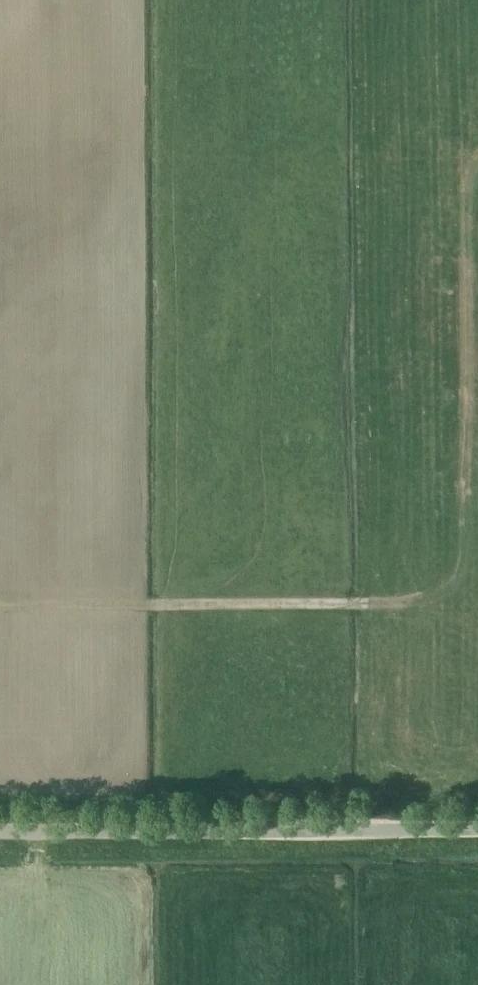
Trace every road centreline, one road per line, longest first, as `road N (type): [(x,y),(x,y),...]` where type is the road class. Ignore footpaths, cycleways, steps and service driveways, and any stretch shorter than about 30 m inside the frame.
road 1 (unclassified): [(0,831),(477,828)]
road 2 (track): [(0,606),(409,602)]

